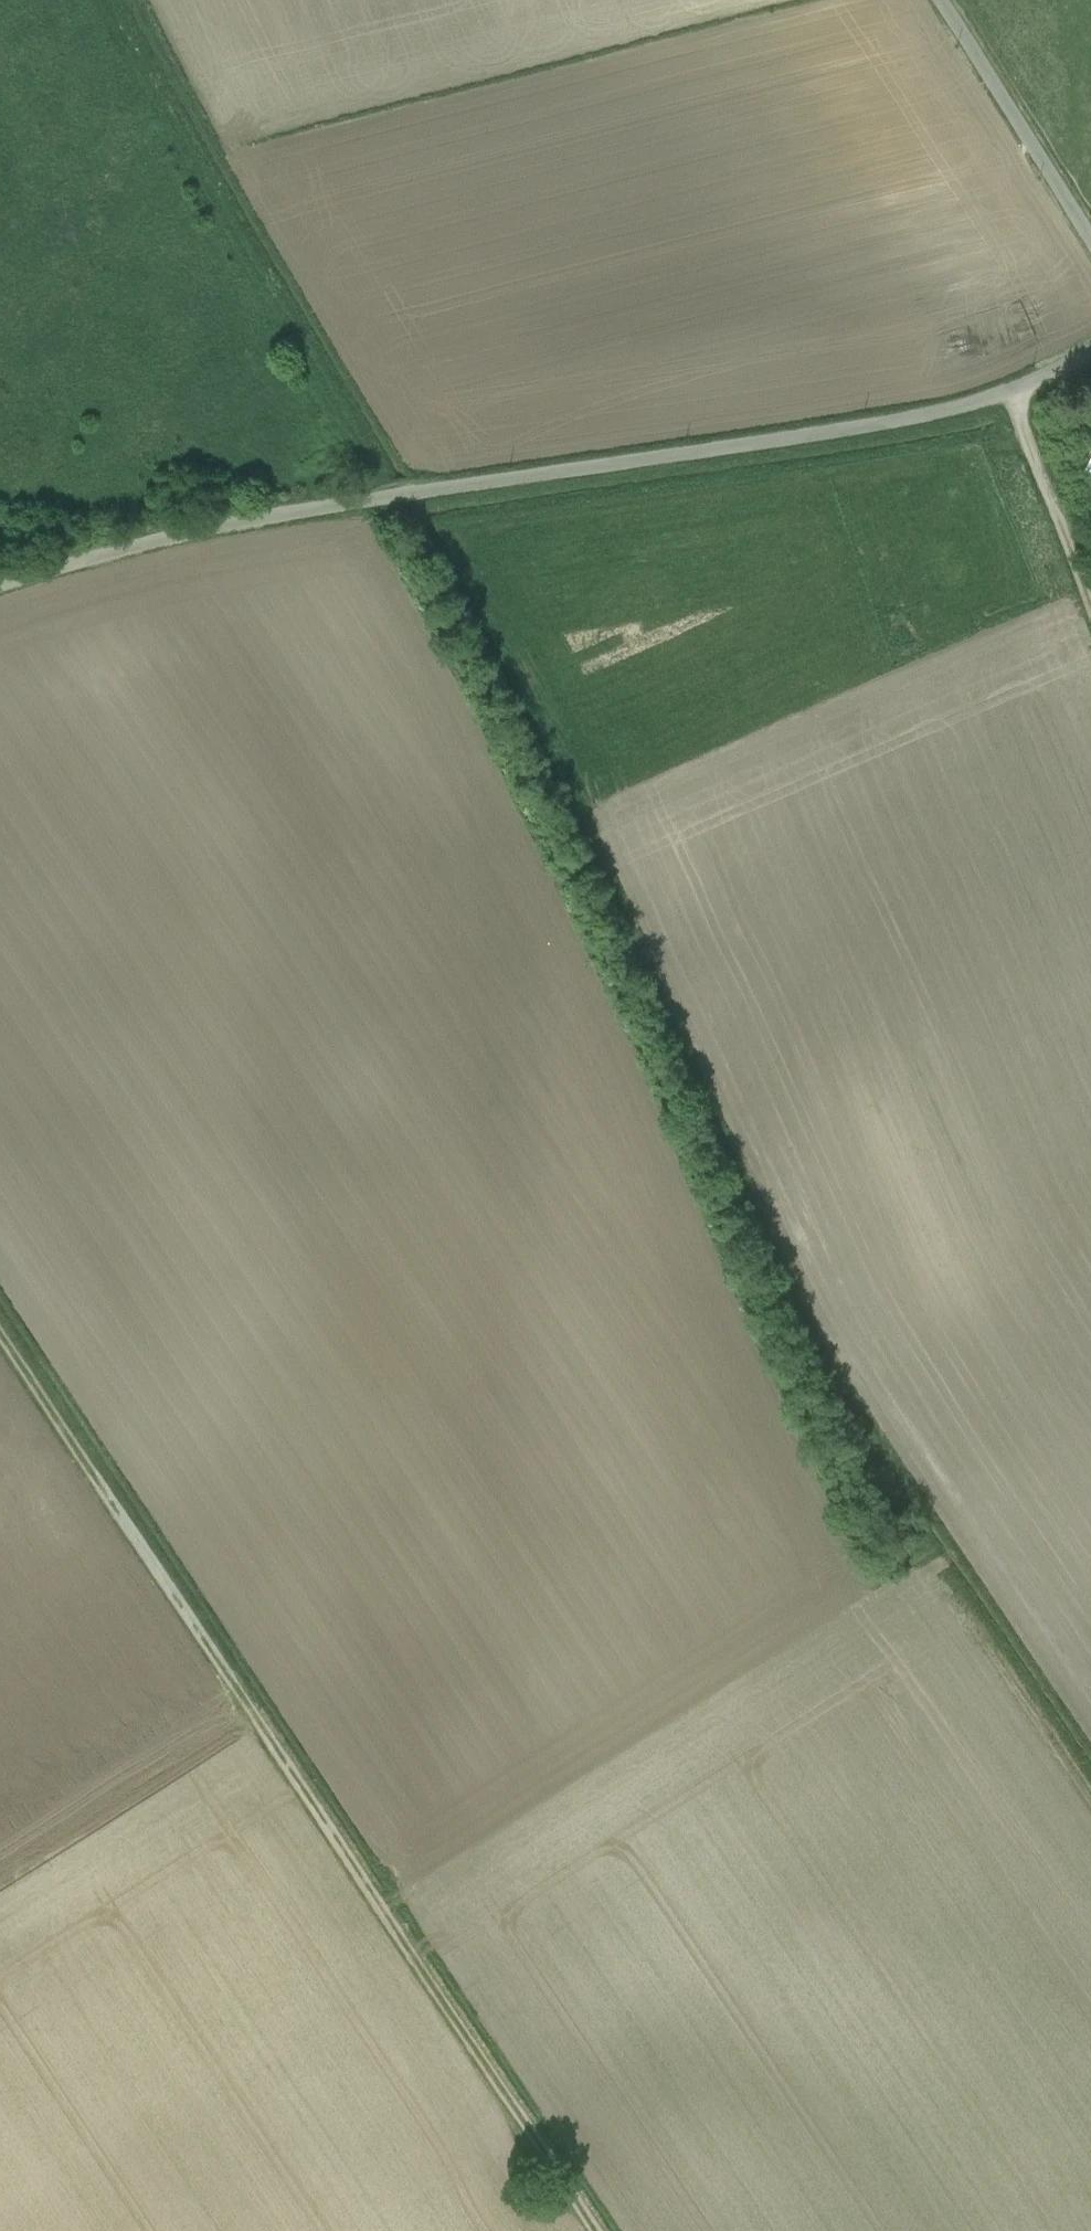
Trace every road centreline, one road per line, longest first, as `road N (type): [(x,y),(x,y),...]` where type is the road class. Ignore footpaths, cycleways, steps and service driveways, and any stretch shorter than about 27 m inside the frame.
road 1 (unclassified): [(1090,349),(1005,390),(891,422),(193,531),(0,584)]
road 2 (track): [(591,2230),(0,1334)]
road 3 (residential): [(1090,239),(941,0)]
road 4 (track): [(1090,599),(1005,390)]

